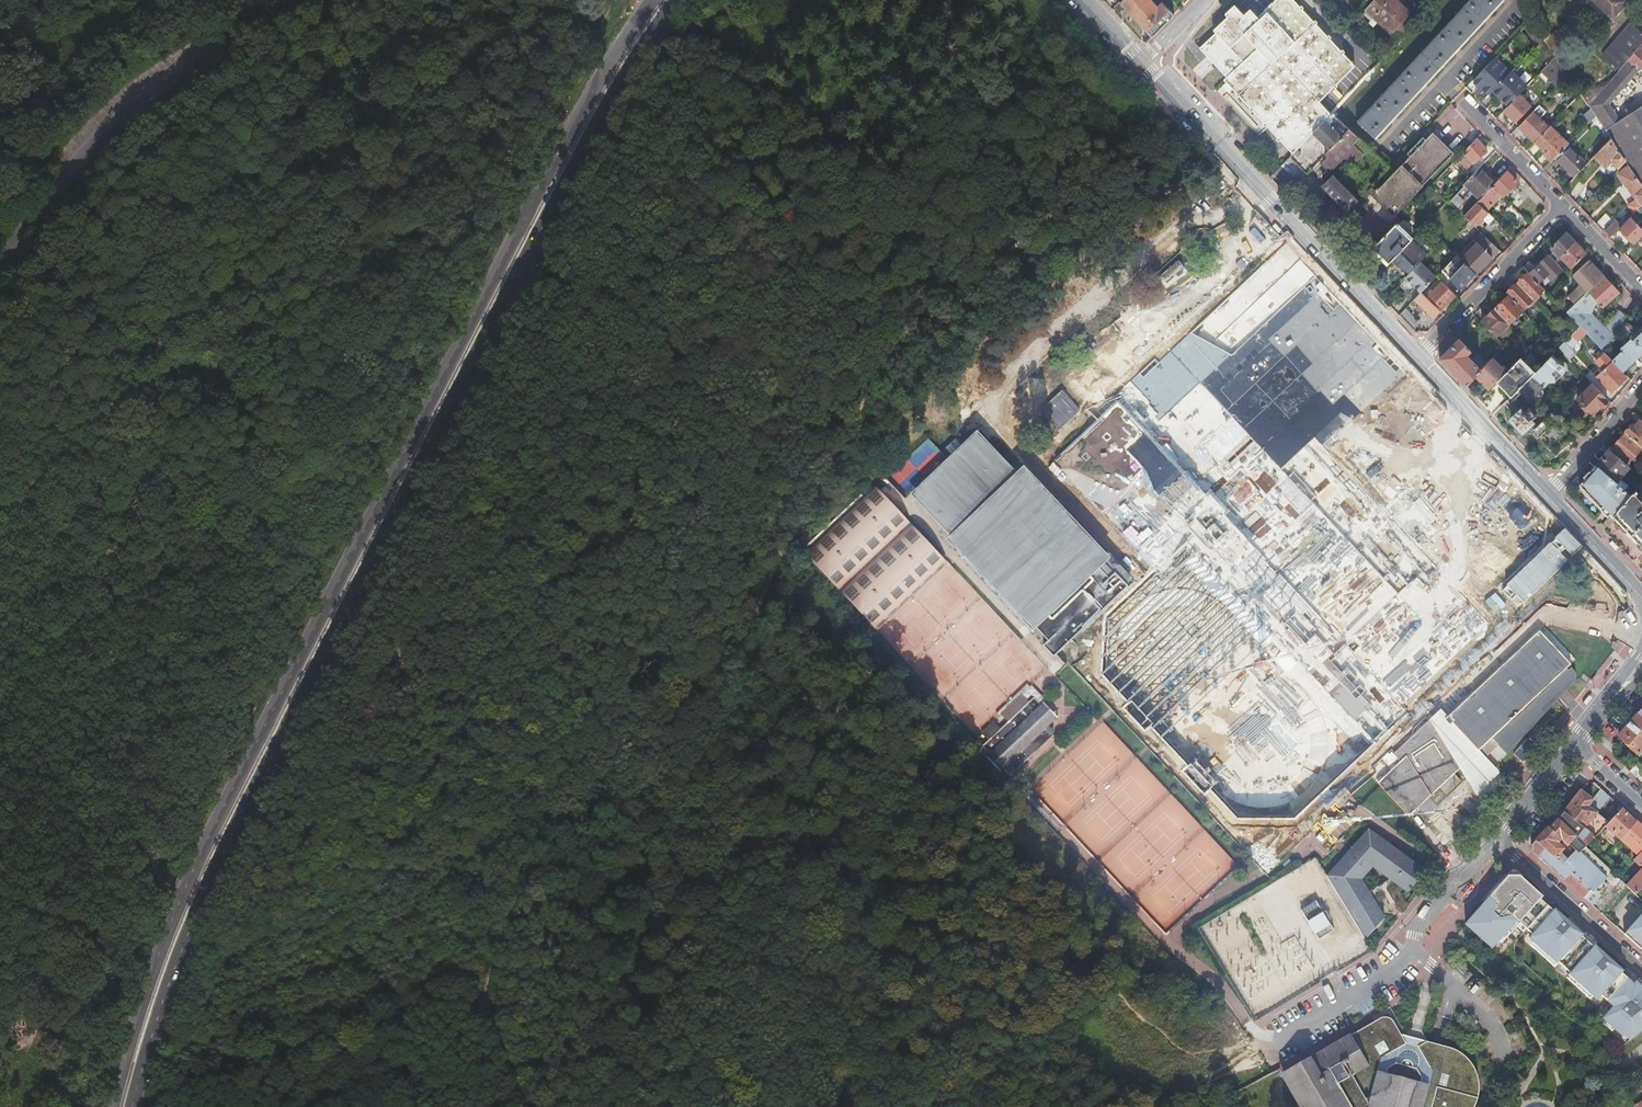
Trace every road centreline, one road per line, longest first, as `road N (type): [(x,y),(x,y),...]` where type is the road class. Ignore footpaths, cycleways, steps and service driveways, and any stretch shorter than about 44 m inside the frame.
road 1 (primary): [(133,1106),(177,962),(285,731),(618,91),(681,0)]
road 2 (primary): [(654,0),(600,79),(199,859),(153,967),(111,1106)]
road 3 (unclassified): [(0,260),(123,112),(198,50),(295,0)]
road 4 (track): [(0,505),(247,523),(281,533)]
road 5 (residential): [(1561,206),(1416,356)]
road 6 (residential): [(1282,215),(1142,62)]
road 7 (residential): [(1142,62),(1282,215)]
road 8 (residential): [(1282,215),(1416,356)]
road 9 (residential): [(1641,969),(1497,839)]
road 10 (track): [(13,1106),(48,986),(50,918)]
road 11 (residential): [(1550,494),(1416,356)]
road 12 (residential): [(1416,356),(1543,500)]
road 13 (residential): [(1462,101),(1561,206)]
road 14 (residential): [(1414,950),(1414,936),(1497,839)]
road 15 (residential): [(1550,494),(1641,390)]
road 16 (track): [(1151,1106),(1271,1043)]
road 17 (residential): [(1497,839),(1576,745)]
road 18 (track): [(0,906),(119,935)]

